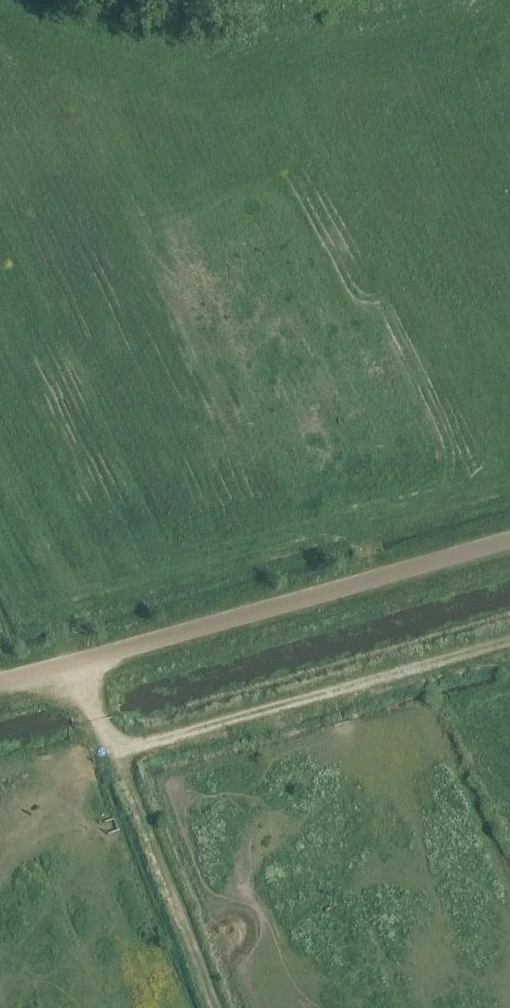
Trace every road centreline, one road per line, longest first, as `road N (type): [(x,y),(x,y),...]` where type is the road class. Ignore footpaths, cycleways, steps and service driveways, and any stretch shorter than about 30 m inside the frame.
road 1 (track): [(121,760),(509,644)]
road 2 (track): [(75,661),(218,1007)]

